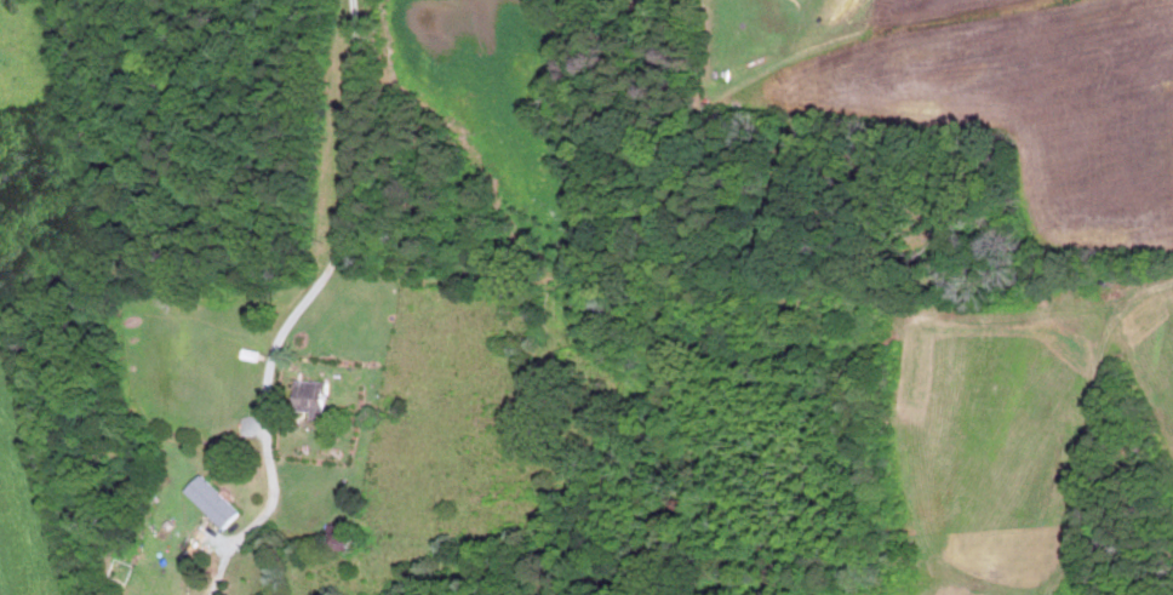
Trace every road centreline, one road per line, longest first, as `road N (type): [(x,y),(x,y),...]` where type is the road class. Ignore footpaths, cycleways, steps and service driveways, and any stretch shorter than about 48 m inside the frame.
road 1 (residential): [(354,0),(365,53),(365,160),(341,257),(275,361),(265,417),(273,463)]

